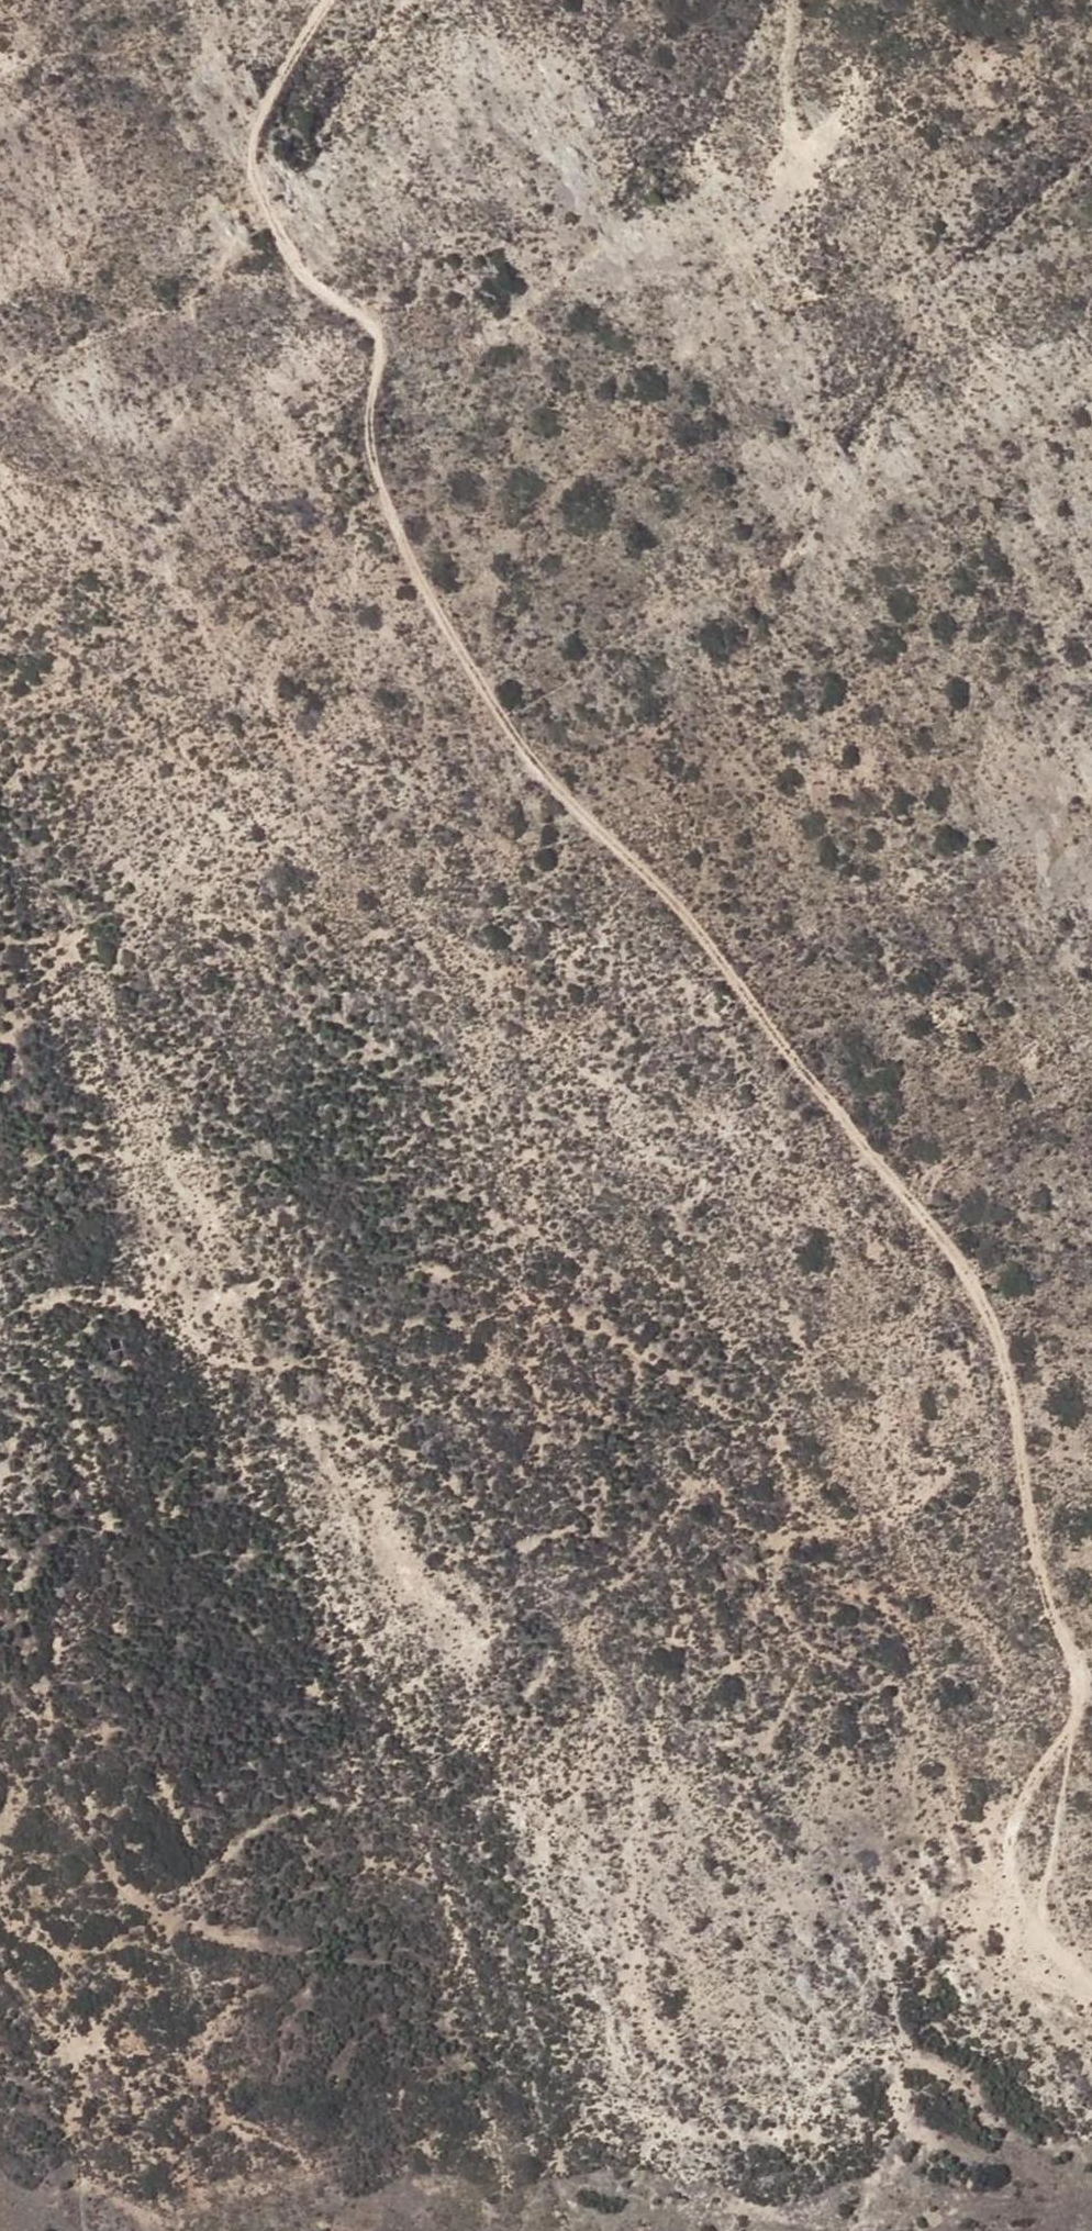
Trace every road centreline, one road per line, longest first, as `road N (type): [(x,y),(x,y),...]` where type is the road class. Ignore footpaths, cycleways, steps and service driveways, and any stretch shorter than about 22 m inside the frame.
road 1 (track): [(331,0),(272,76),(253,135),(295,266),(361,300),(382,332),(371,453),(454,644),(990,1304),(1018,1397),(1036,1572),(1085,1696),(1017,1796),(1017,1879),(1031,1916),(1091,1987)]
road 2 (track): [(1085,1696),(1040,1927)]

